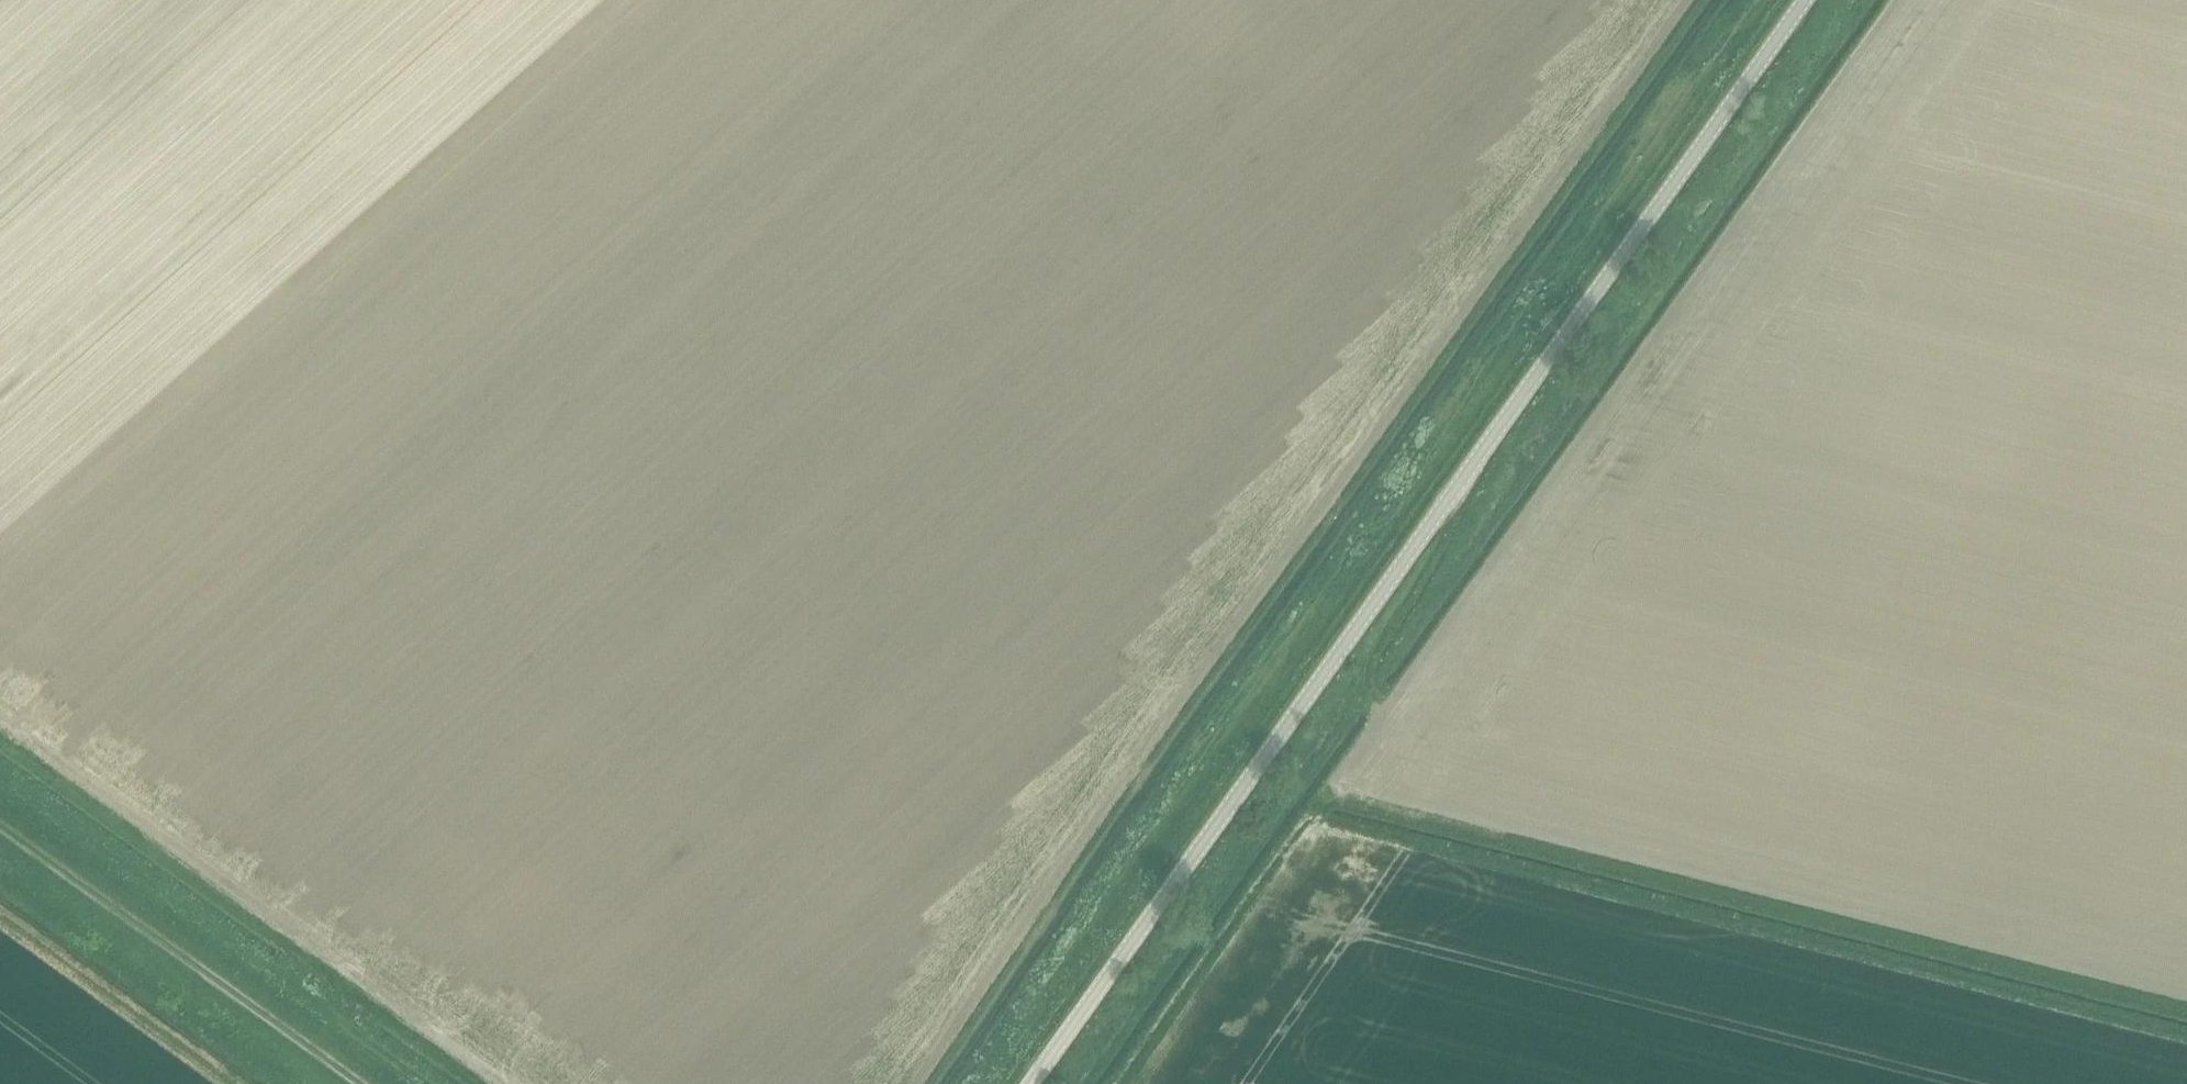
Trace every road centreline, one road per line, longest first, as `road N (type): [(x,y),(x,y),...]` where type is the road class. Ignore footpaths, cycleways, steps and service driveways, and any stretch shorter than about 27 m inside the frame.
road 1 (unclassified): [(1032,1083),(1805,0)]
road 2 (track): [(0,820),(361,1083)]

